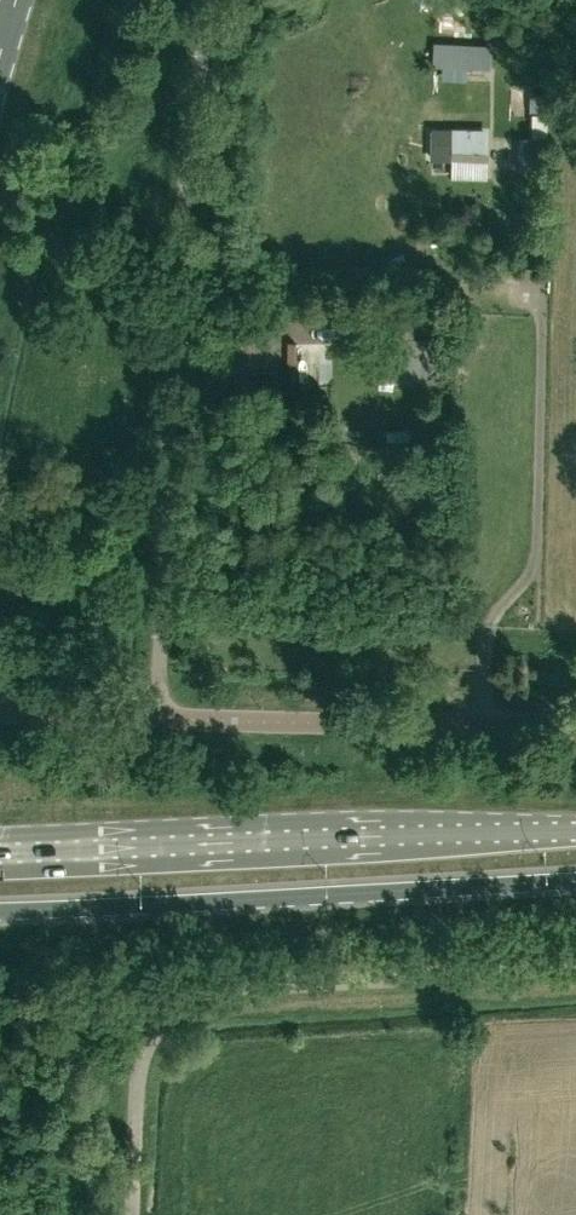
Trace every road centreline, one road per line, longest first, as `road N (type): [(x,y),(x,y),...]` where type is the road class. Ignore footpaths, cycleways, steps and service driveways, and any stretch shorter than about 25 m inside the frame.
road 1 (residential): [(161,717),(168,443),(205,0)]
road 2 (secondary): [(0,910),(575,879)]
road 3 (secondary): [(575,832),(0,853)]
road 4 (residential): [(161,717),(575,730)]

